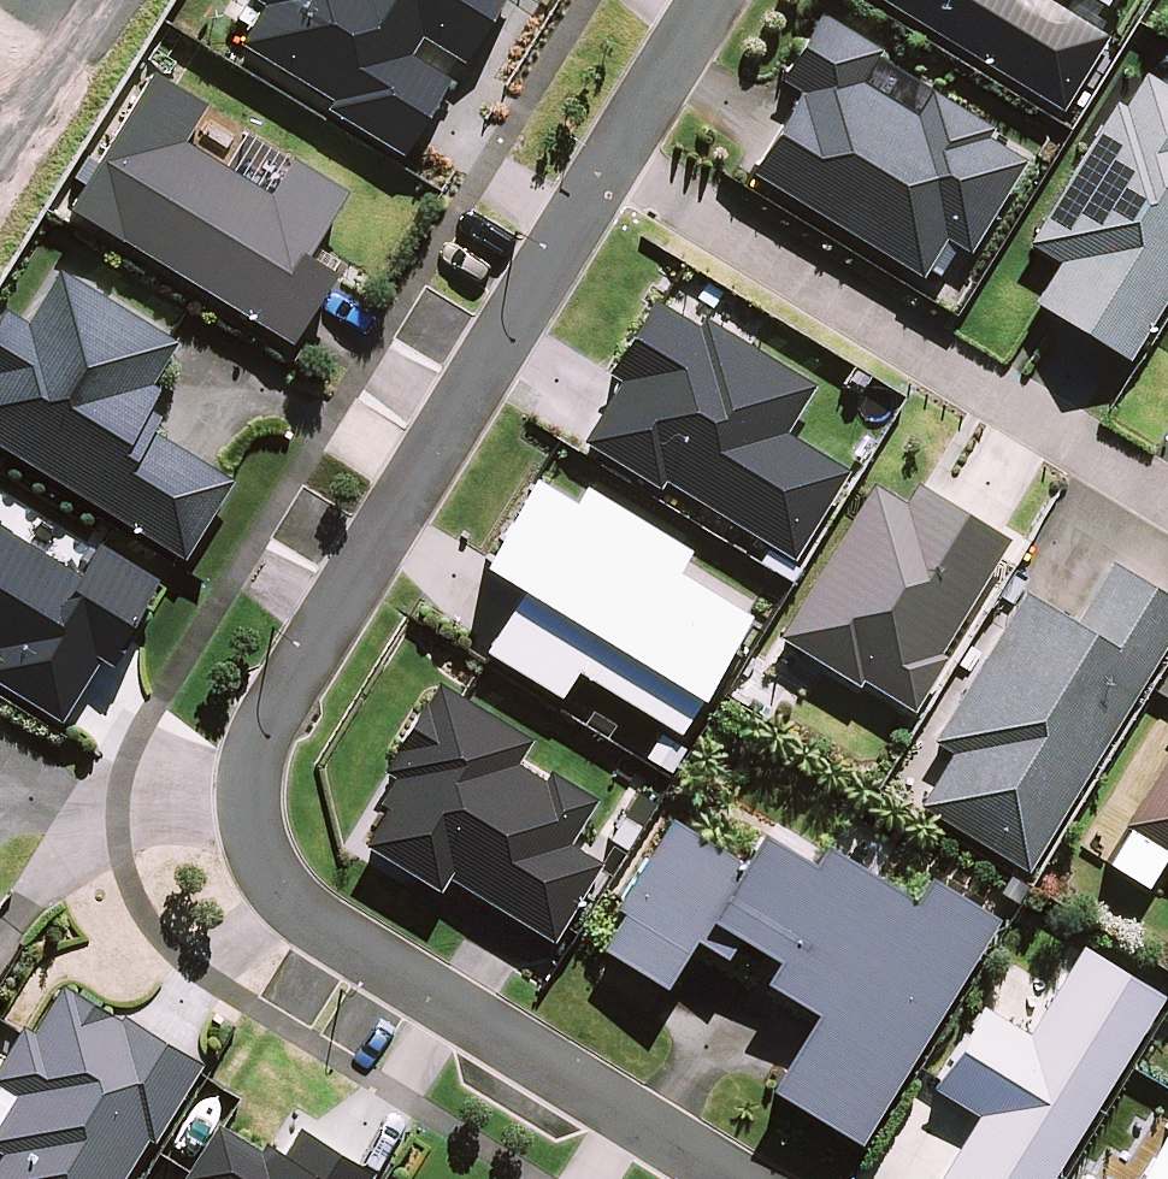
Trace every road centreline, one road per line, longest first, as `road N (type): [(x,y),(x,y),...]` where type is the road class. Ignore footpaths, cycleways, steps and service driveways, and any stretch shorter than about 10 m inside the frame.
road 1 (residential): [(615,168),(280,722),(259,785),(259,831),(273,875),(328,933),(727,1178)]
road 2 (residential): [(615,168),(1167,500)]
road 3 (residential): [(720,0),(615,168)]

